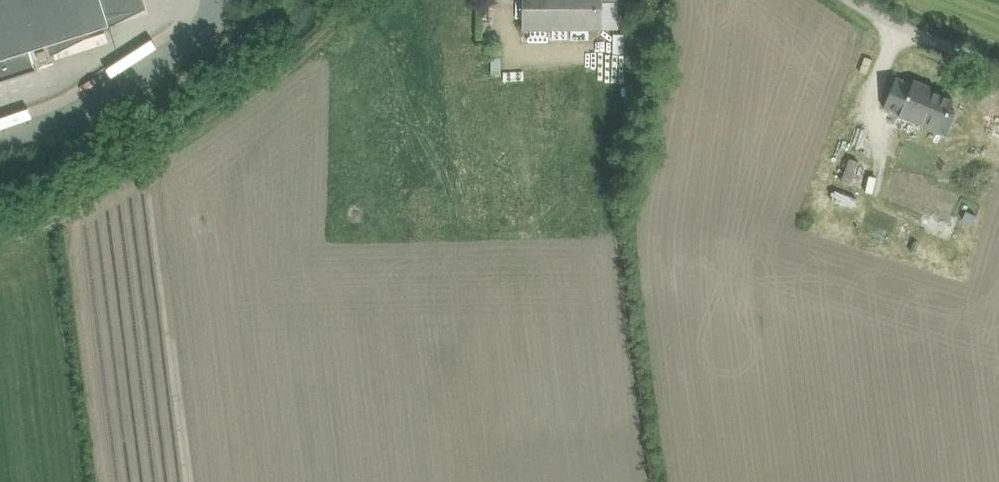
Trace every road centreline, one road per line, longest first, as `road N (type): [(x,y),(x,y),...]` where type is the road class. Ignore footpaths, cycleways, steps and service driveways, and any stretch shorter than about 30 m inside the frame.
road 1 (unclassified): [(0,140),(79,110),(184,46),(201,29),(211,0)]
road 2 (unclassified): [(998,81),(843,19),(824,0)]

